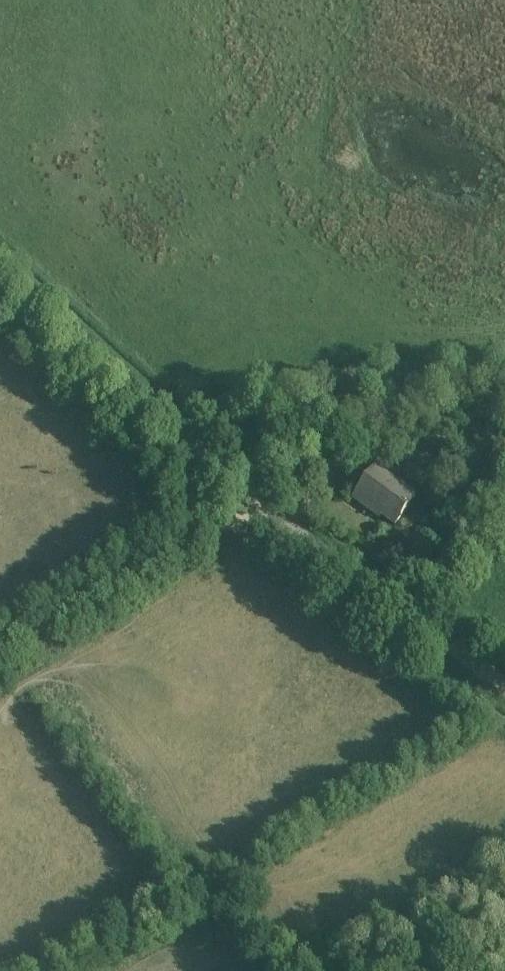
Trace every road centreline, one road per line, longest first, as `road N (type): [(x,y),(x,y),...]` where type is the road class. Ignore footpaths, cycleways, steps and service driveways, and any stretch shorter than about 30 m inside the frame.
road 1 (unclassified): [(504,685),(252,506),(0,279)]

